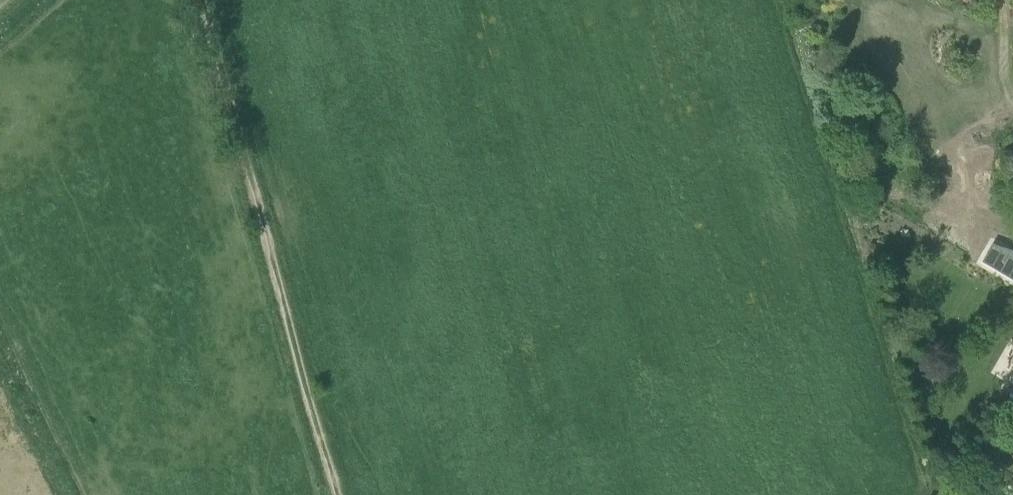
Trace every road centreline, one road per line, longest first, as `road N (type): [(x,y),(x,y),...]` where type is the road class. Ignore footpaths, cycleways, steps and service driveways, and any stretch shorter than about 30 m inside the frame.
road 1 (track): [(335,494),(202,0)]

